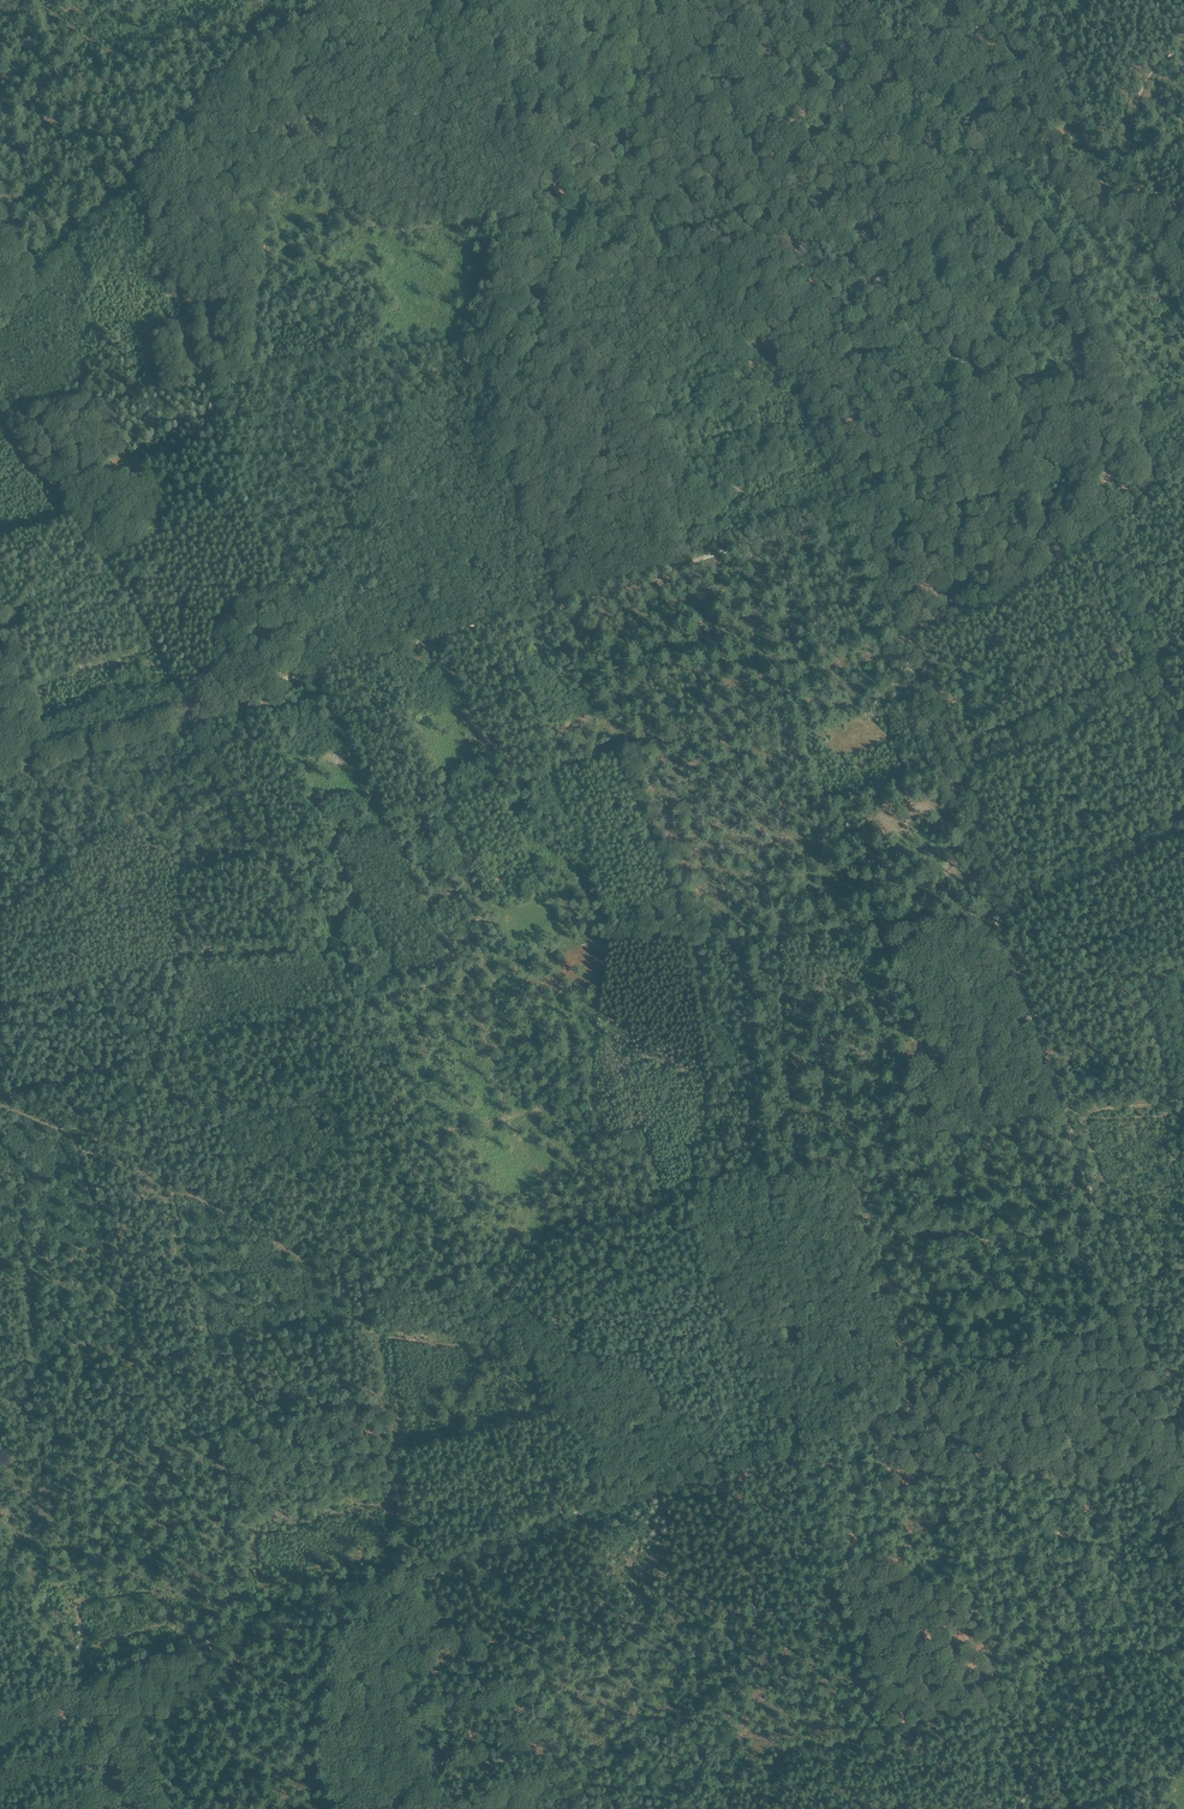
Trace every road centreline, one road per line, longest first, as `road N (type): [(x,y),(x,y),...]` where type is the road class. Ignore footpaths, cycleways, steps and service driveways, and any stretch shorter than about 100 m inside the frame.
road 1 (track): [(85,1687),(1134,1316)]
road 2 (track): [(0,766),(854,510)]
road 3 (track): [(191,708),(490,1278)]
road 4 (track): [(490,1278),(699,1181),(828,1176),(957,1131),(1065,1116)]
road 5 (track): [(490,1278),(436,1292),(371,1286),(118,1141),(0,1089)]
road 6 (track): [(854,510),(683,0)]
road 7 (track): [(391,0),(246,67),(172,150),(40,271)]
road 8 (track): [(864,0),(893,43),(1071,177),(1091,202),(1167,238),(1183,280)]
road 9 (track): [(732,1808),(723,1742),(744,1696),(760,1554),(705,1466)]
road 10 (track): [(14,1095),(348,1005)]
road 11 (track): [(854,510),(1183,409)]
road 12 (track): [(8,1092),(8,1168),(39,1385),(0,1396)]
road 13 (track): [(490,1278),(500,1293),(562,1331),(625,1361),(654,1387),(705,1466)]
road 14 (track): [(411,1569),(371,1286)]
road 15 (track): [(0,1536),(85,1687)]
road 16 (track): [(1183,1099),(1065,1116)]

